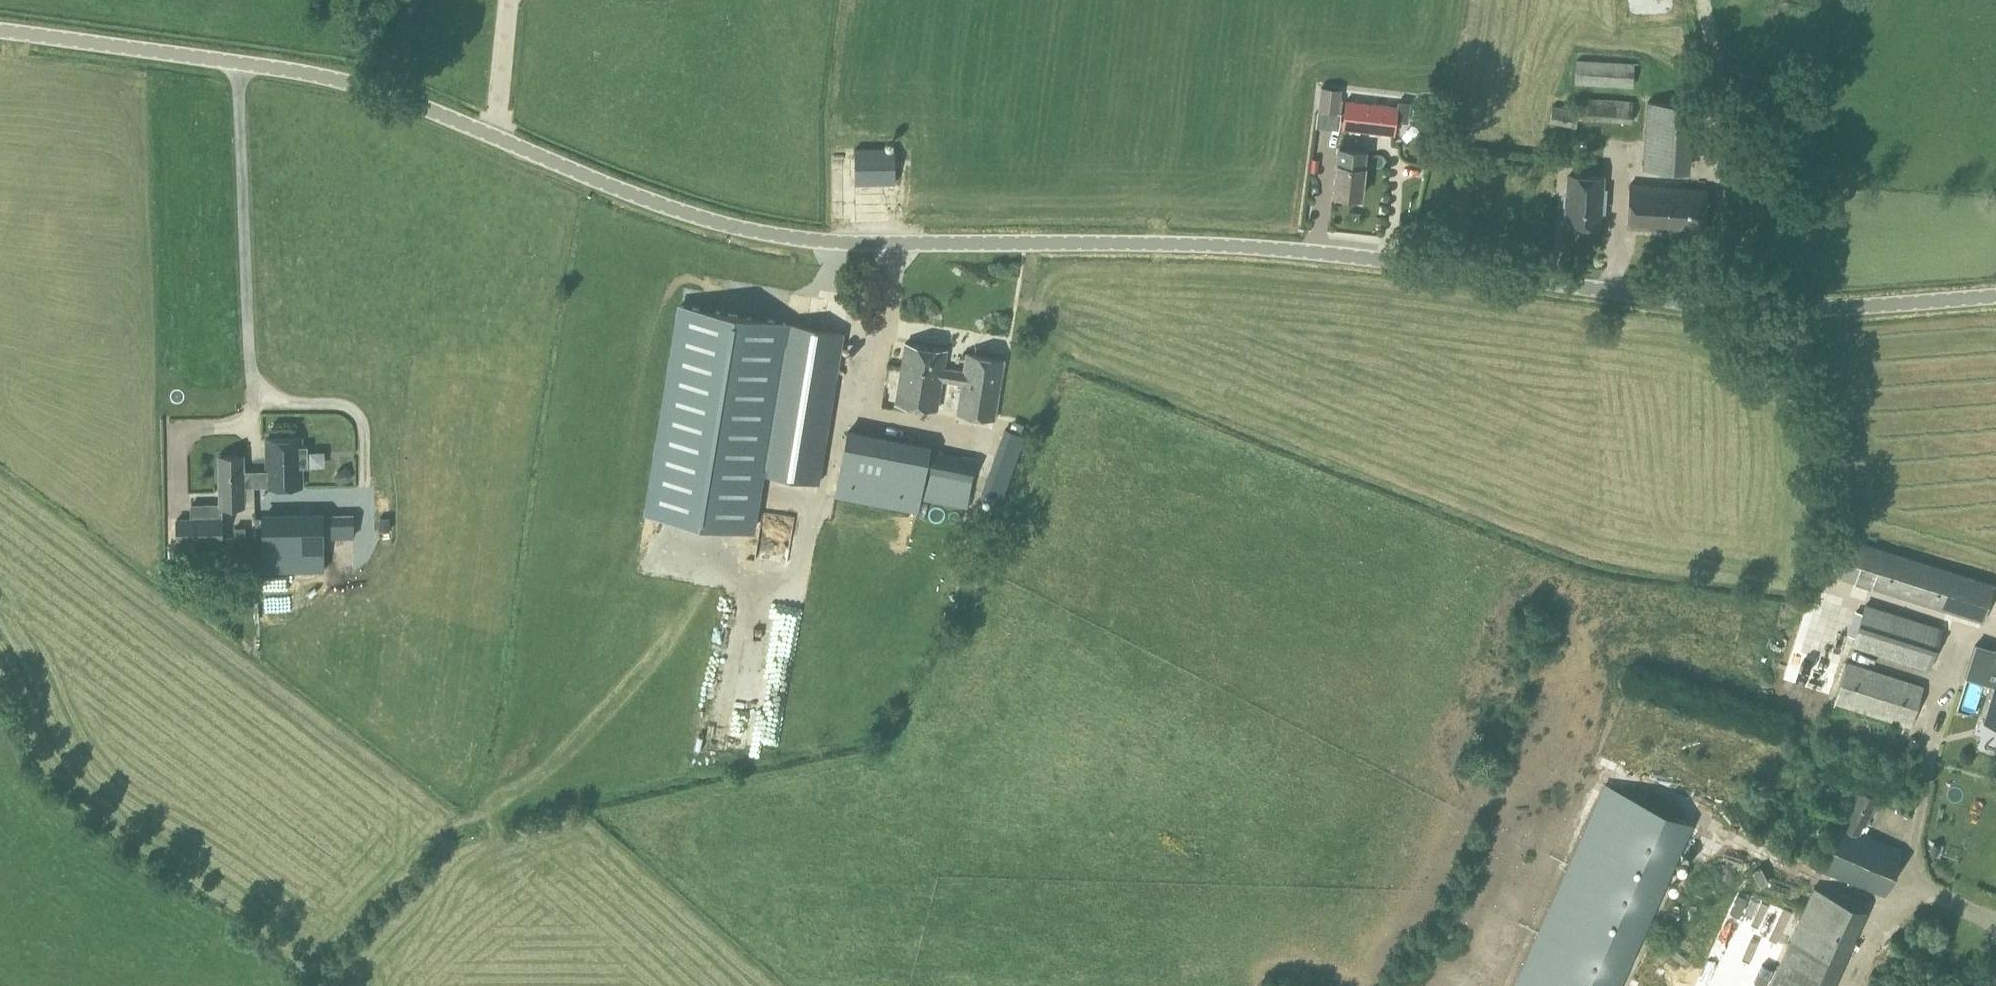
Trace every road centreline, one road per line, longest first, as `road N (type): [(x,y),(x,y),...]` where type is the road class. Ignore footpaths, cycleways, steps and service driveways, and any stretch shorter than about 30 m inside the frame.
road 1 (unclassified): [(1995,301),(1796,315),(1284,245),(804,243),(728,230),(342,80),(0,32)]

